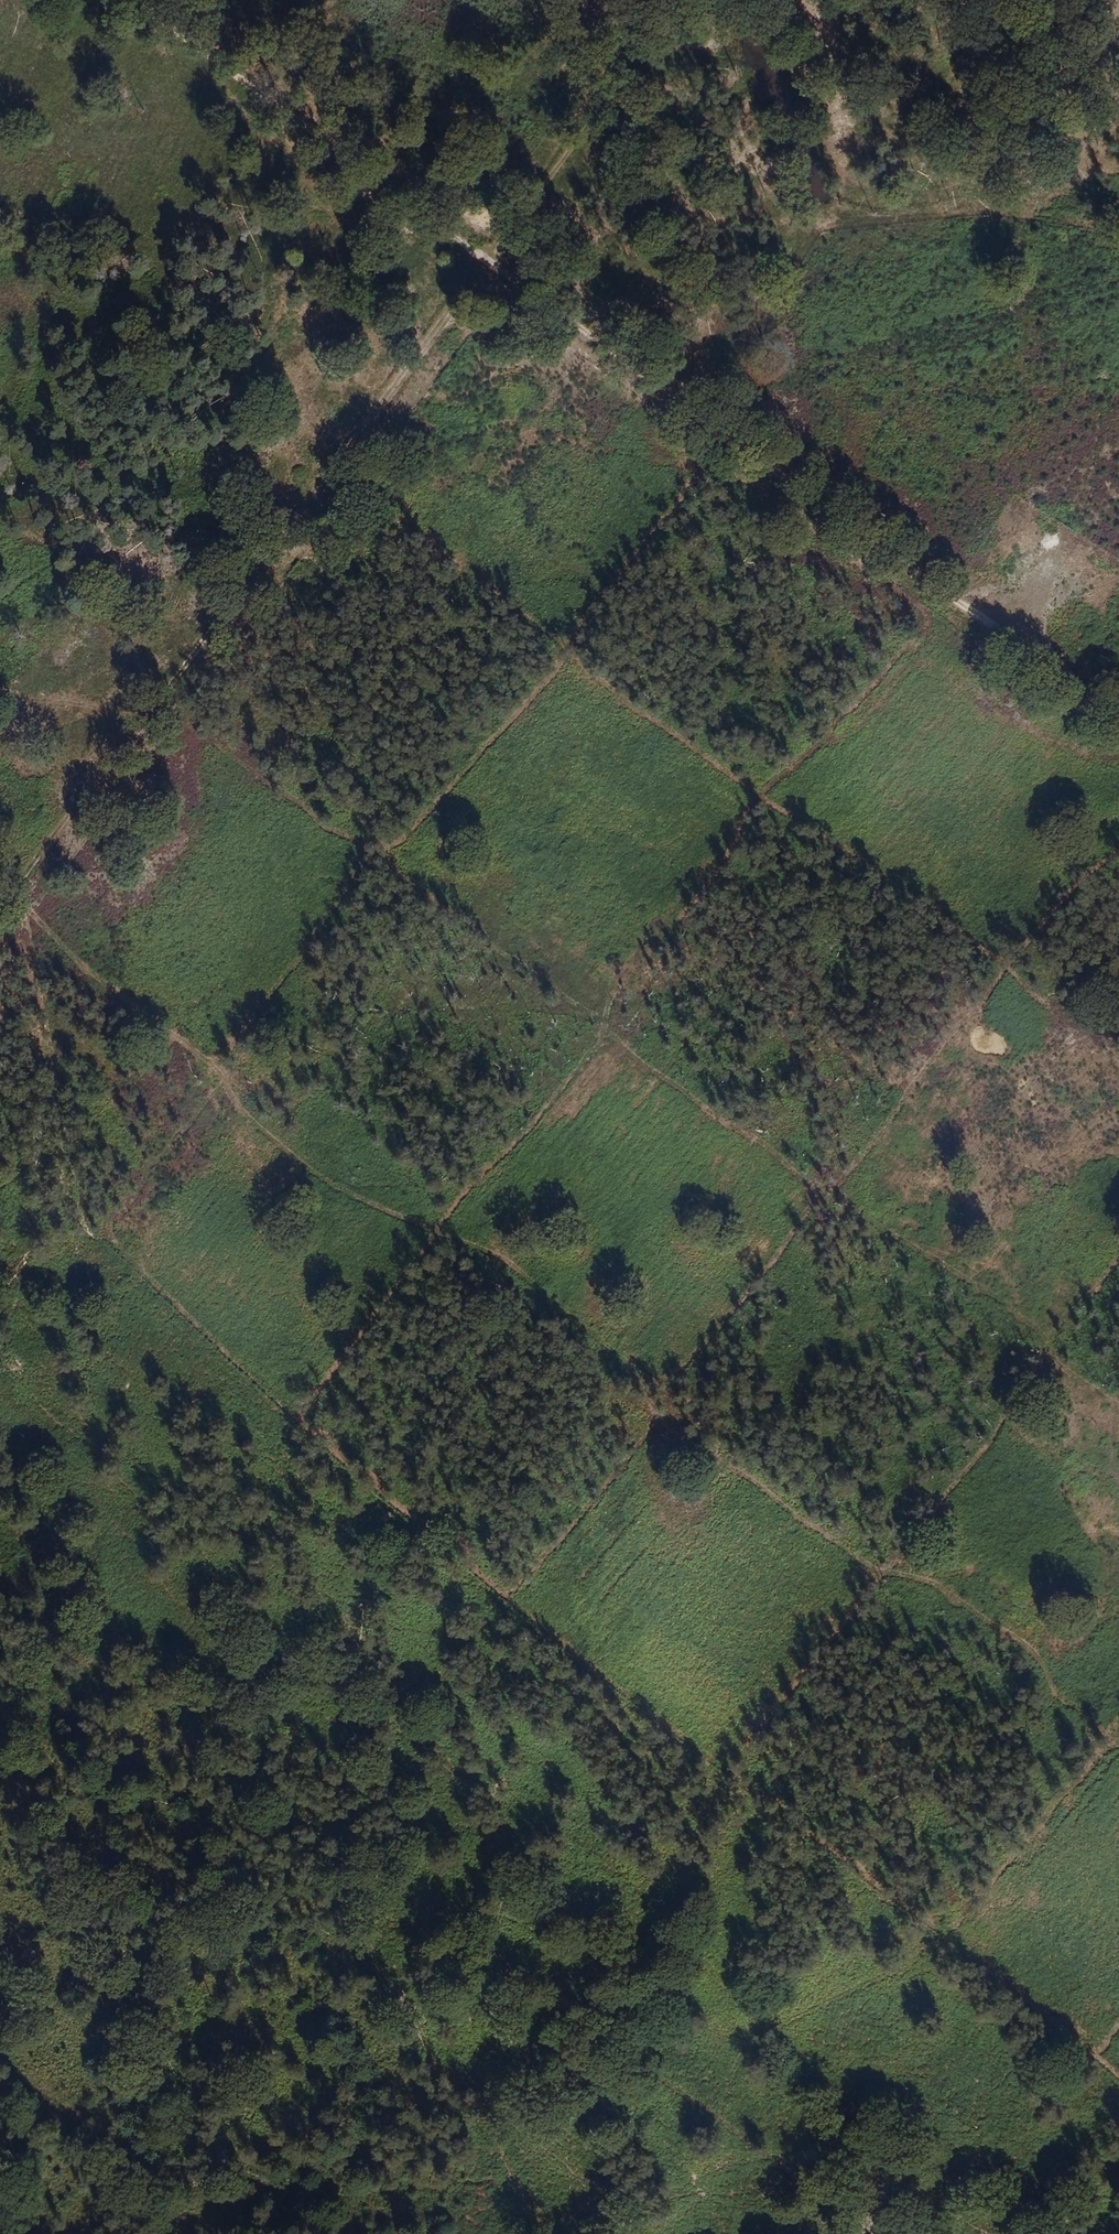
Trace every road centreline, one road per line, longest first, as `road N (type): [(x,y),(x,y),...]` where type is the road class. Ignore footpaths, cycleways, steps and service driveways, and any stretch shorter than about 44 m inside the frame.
road 1 (track): [(1118,708),(167,0)]
road 2 (track): [(0,1608),(870,2233)]

